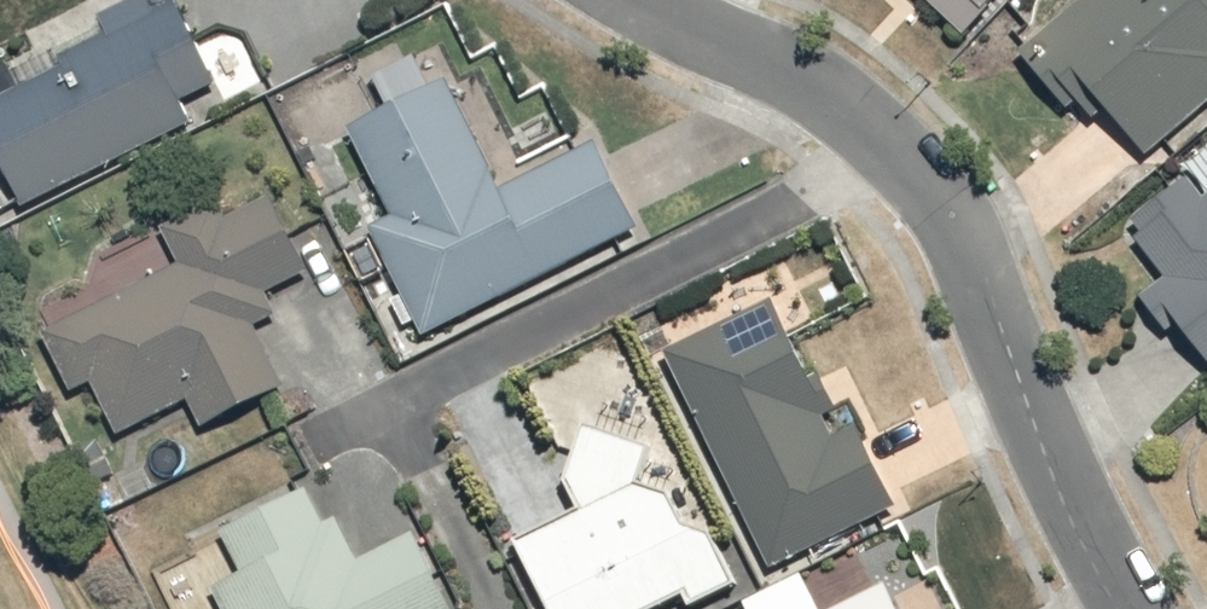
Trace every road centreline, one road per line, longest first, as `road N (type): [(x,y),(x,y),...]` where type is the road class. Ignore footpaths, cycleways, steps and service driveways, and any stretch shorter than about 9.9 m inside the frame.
road 1 (residential): [(1158,608),(958,172),(799,44),(718,0)]

